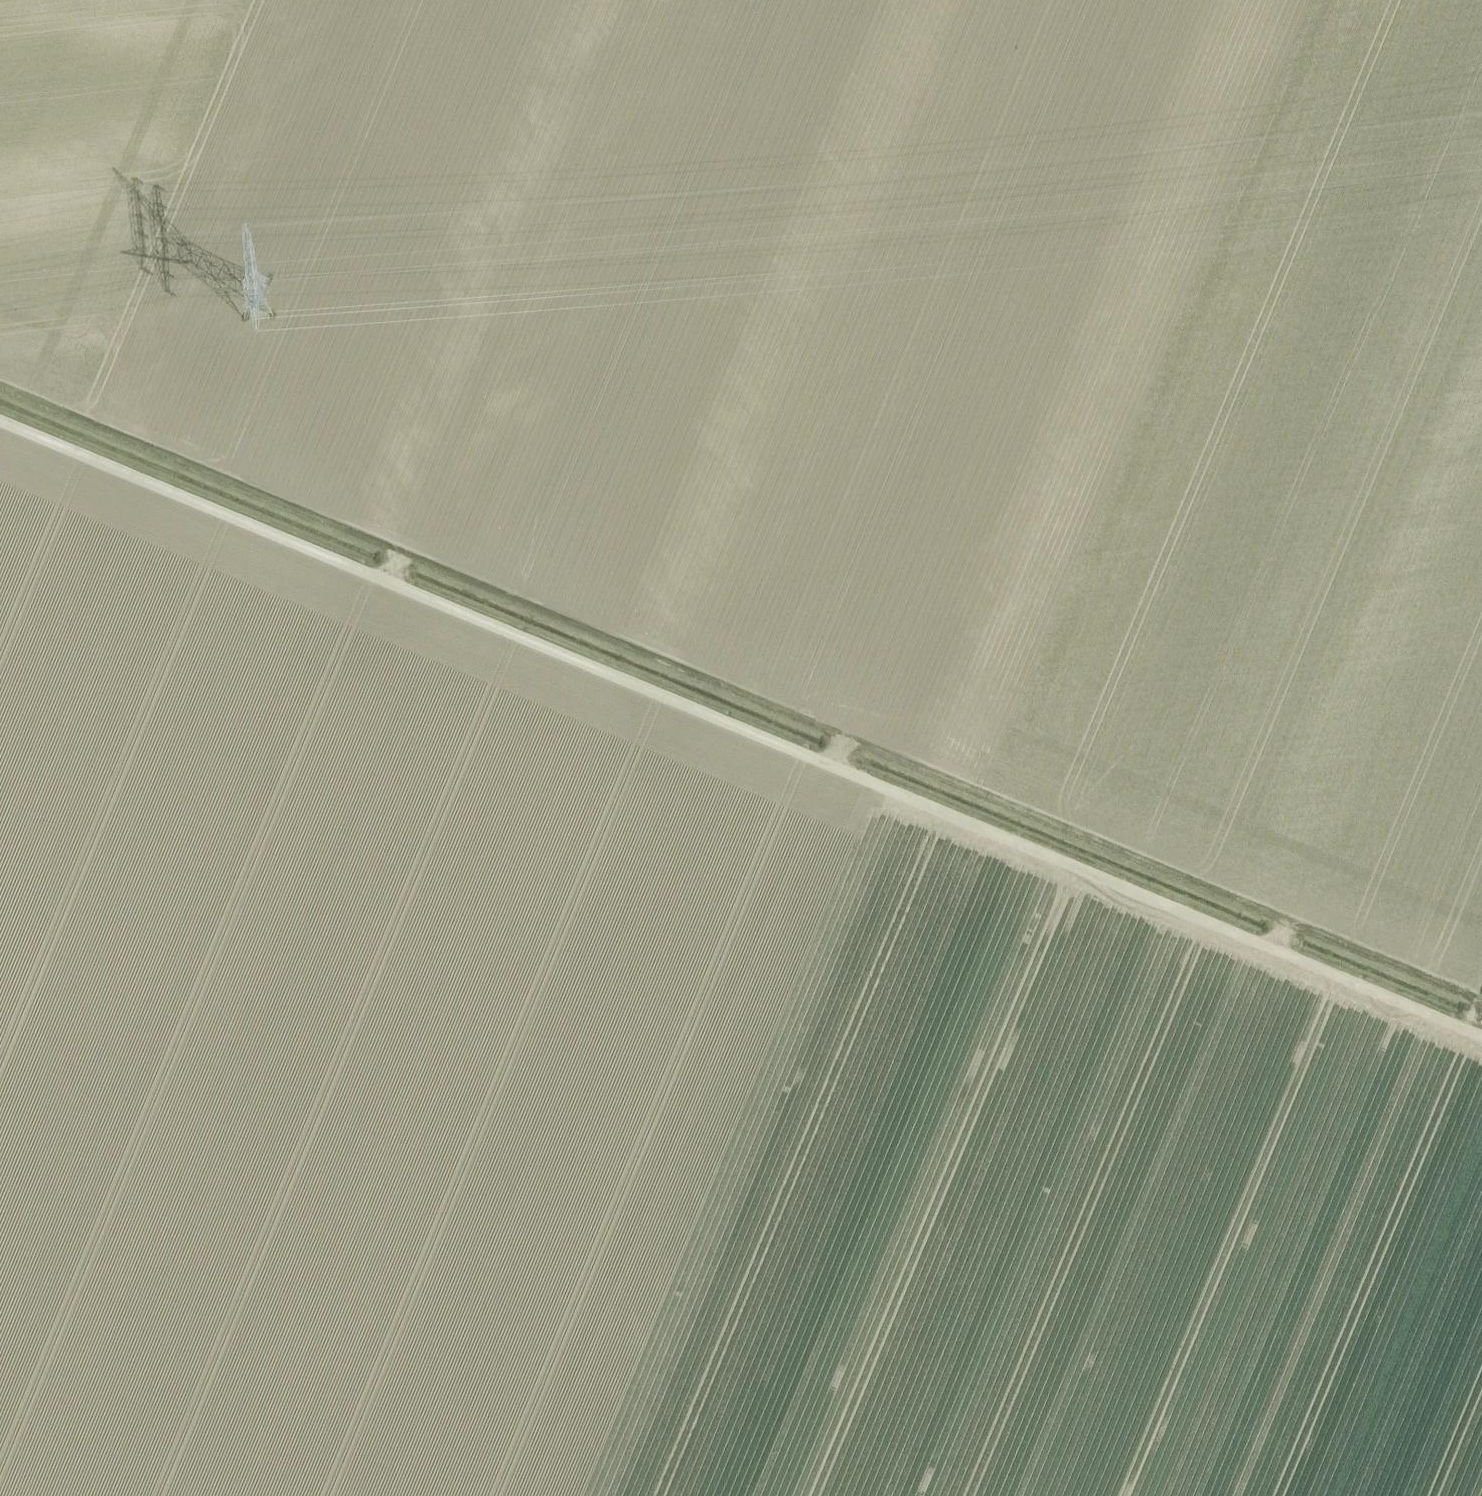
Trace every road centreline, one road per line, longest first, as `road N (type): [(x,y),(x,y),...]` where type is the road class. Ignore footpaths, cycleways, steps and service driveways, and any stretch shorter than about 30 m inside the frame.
road 1 (track): [(0,423),(1481,1037)]

